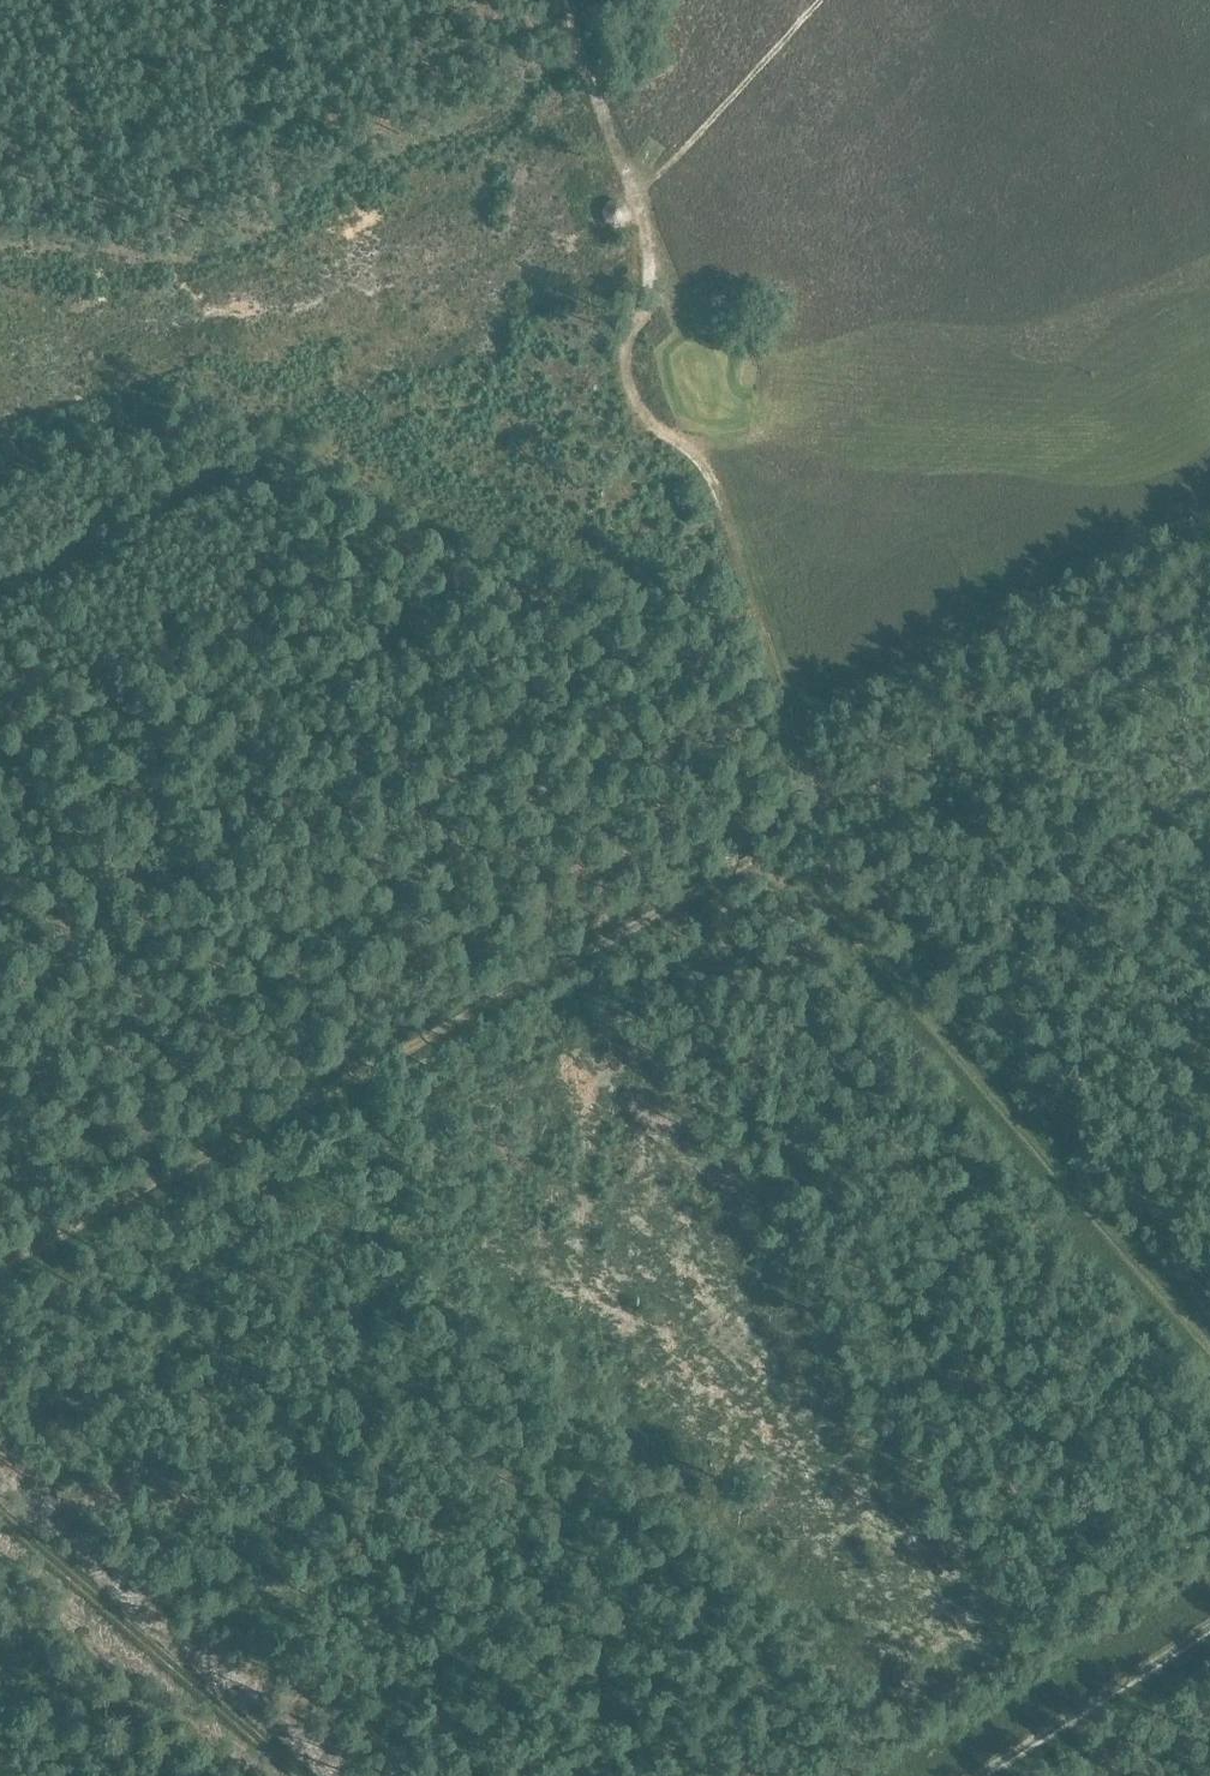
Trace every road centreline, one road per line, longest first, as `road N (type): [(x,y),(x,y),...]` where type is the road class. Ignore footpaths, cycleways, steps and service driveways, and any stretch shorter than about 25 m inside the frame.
road 1 (track): [(0,1263),(1209,604)]
road 2 (track): [(563,0),(646,246),(651,307),(619,347),(631,400),(705,461),(826,814)]
road 3 (track): [(752,856),(845,924),(1209,1325)]
road 4 (track): [(930,1775),(1209,1594)]

